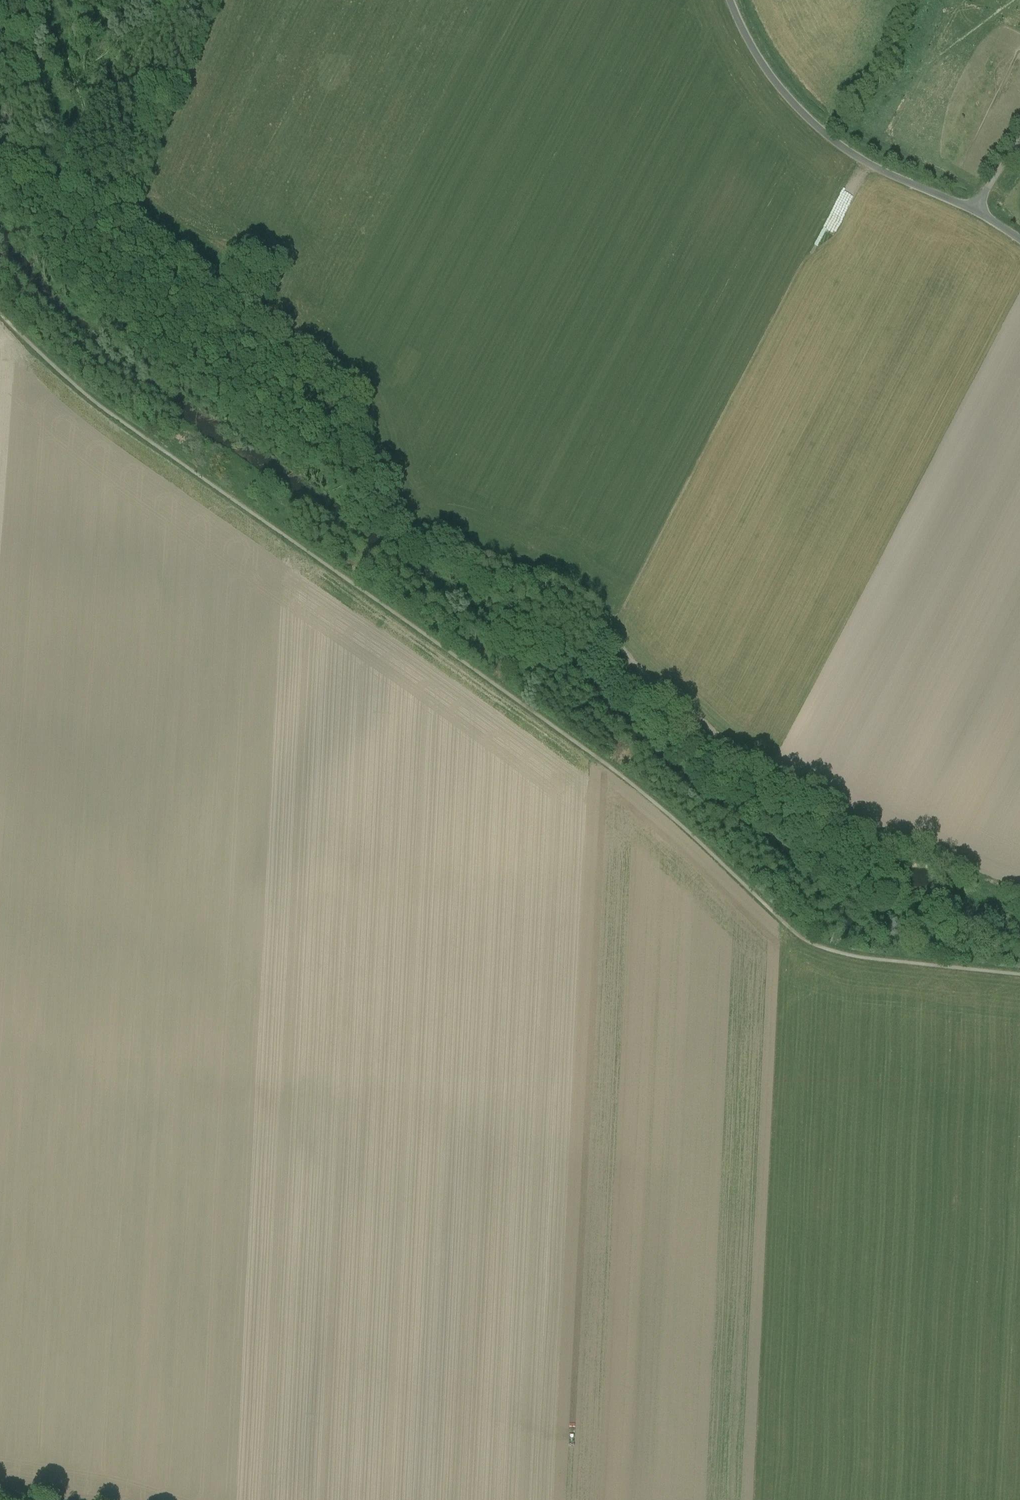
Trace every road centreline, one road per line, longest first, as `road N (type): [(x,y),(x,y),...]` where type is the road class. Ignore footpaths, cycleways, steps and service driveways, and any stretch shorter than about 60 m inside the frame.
road 1 (unclassified): [(972,209),(829,141),(774,84),(731,0)]

